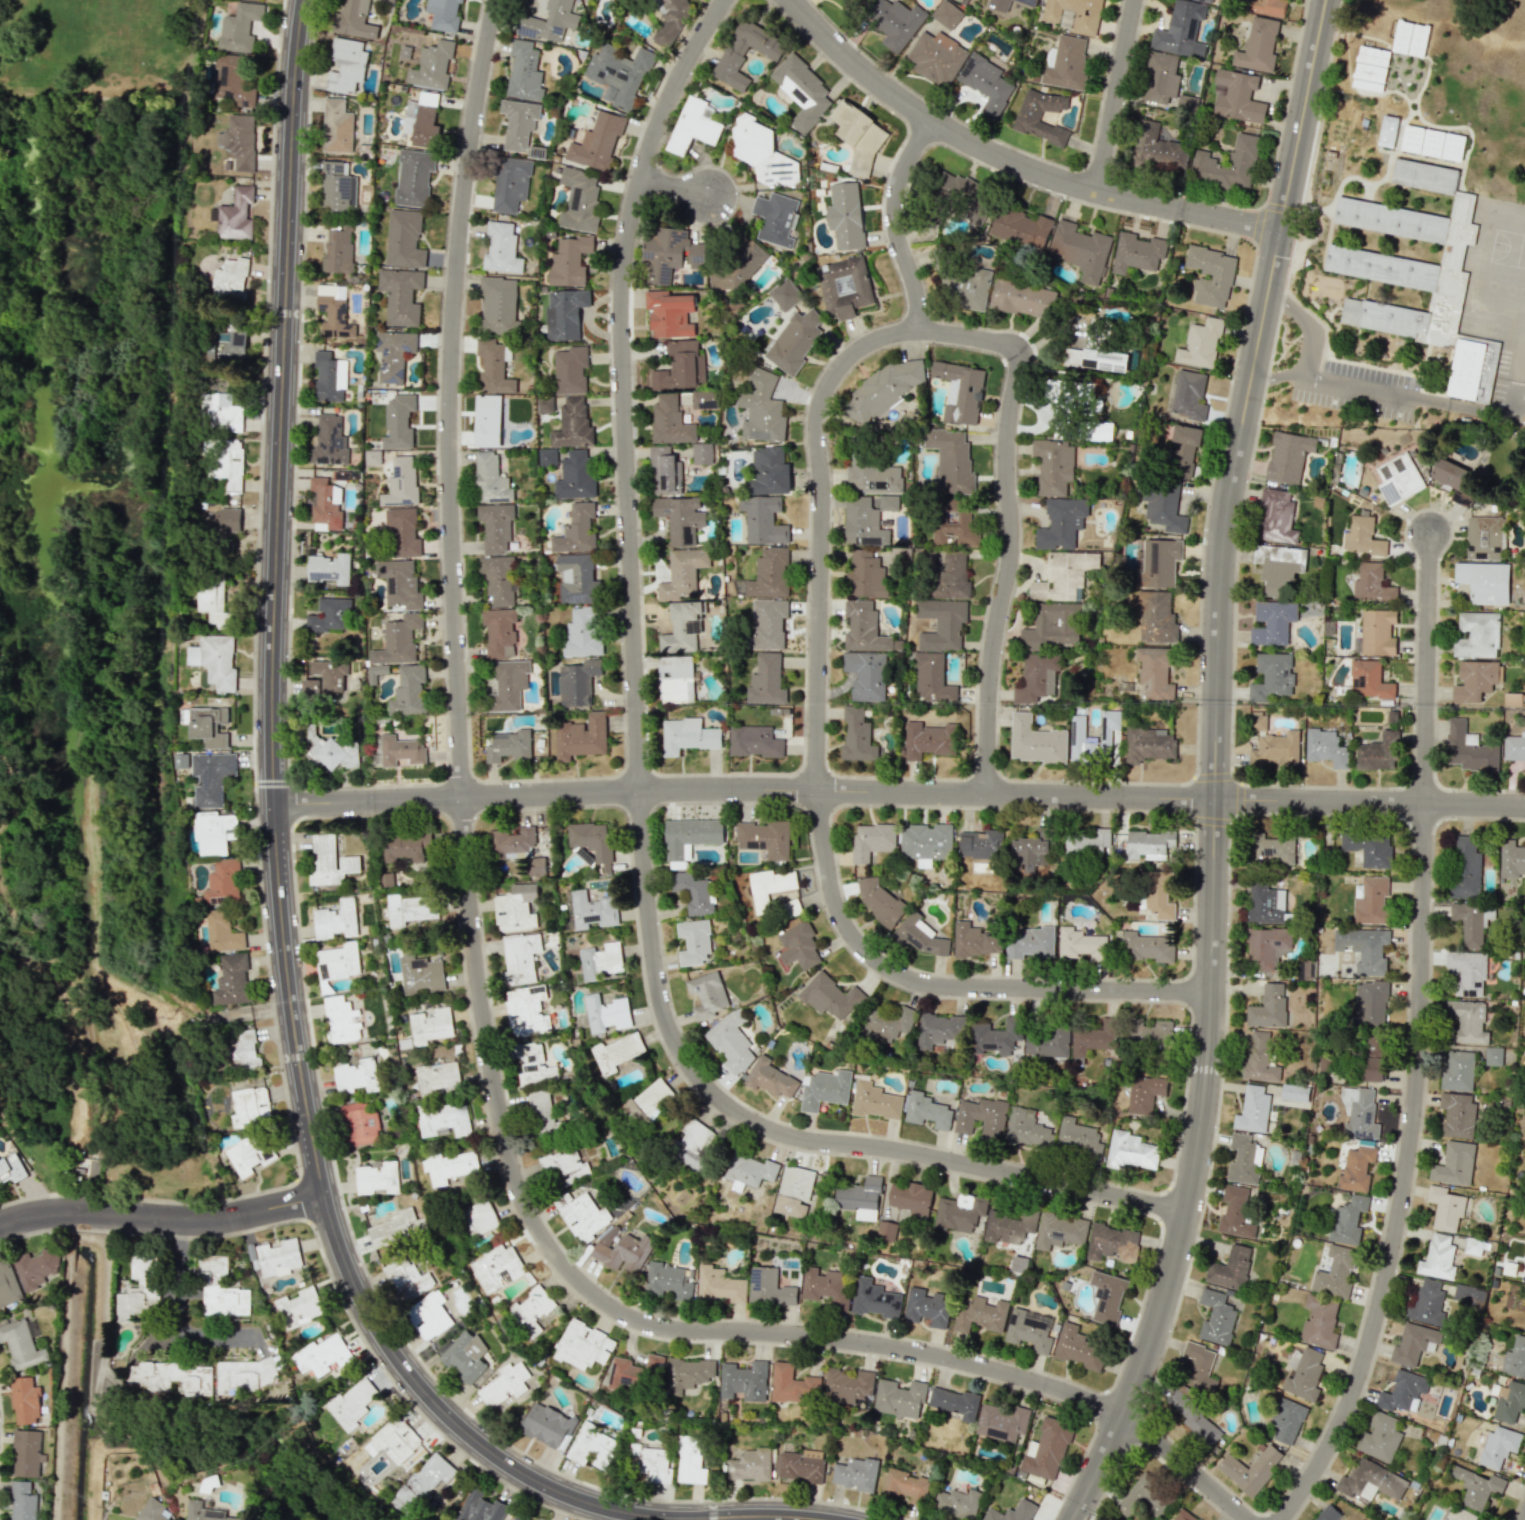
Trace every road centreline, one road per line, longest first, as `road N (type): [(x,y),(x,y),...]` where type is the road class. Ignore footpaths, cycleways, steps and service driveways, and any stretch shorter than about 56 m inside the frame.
road 1 (residential): [(494,0),(454,269),(448,459),(478,970),(525,1201),(585,1284),(641,1320),(852,1339),(1022,1378),(1137,1427),(1249,1519)]
road 2 (tertiary): [(306,0),(293,140),(274,791),(290,1001),(336,1235),(398,1359),(464,1433),(523,1475),(640,1516),(830,1519)]
road 3 (residential): [(728,0),(674,87),(648,153),(622,300),(642,809),(659,988),(671,1031),(711,1091),(772,1131),(1186,1212)]
road 4 (residential): [(921,332),(863,343),(817,397),(815,792),(839,920),(866,955),(910,979),(952,988),(1210,992)]
road 5 (residential): [(1431,533),(1423,981),(1408,1170),(1351,1399),(1281,1519)]
road 6 (residential): [(275,806),(726,791),(1217,801)]
road 7 (residential): [(1217,801),(1225,518),(1327,0)]
road 8 (residential): [(1073,1519),(1141,1367),(1192,1184),(1210,1059),(1217,801)]
road 9 (residential): [(921,332),(1029,351),(1012,422),(1015,553),(995,660),(986,792)]
road 10 (residential): [(793,0),(875,81),(976,148),(1094,194),(1281,231)]
road 11 (residential): [(0,1228),(71,1211),(220,1221),(327,1200)]
road 12 (residential): [(1217,801),(1524,807)]
road 13 (residential): [(935,124),(904,172),(897,210),(921,332)]
road 14 (residential): [(1133,0),(1094,194)]
road 15 (residential): [(179,1220),(179,1335),(259,1339)]

